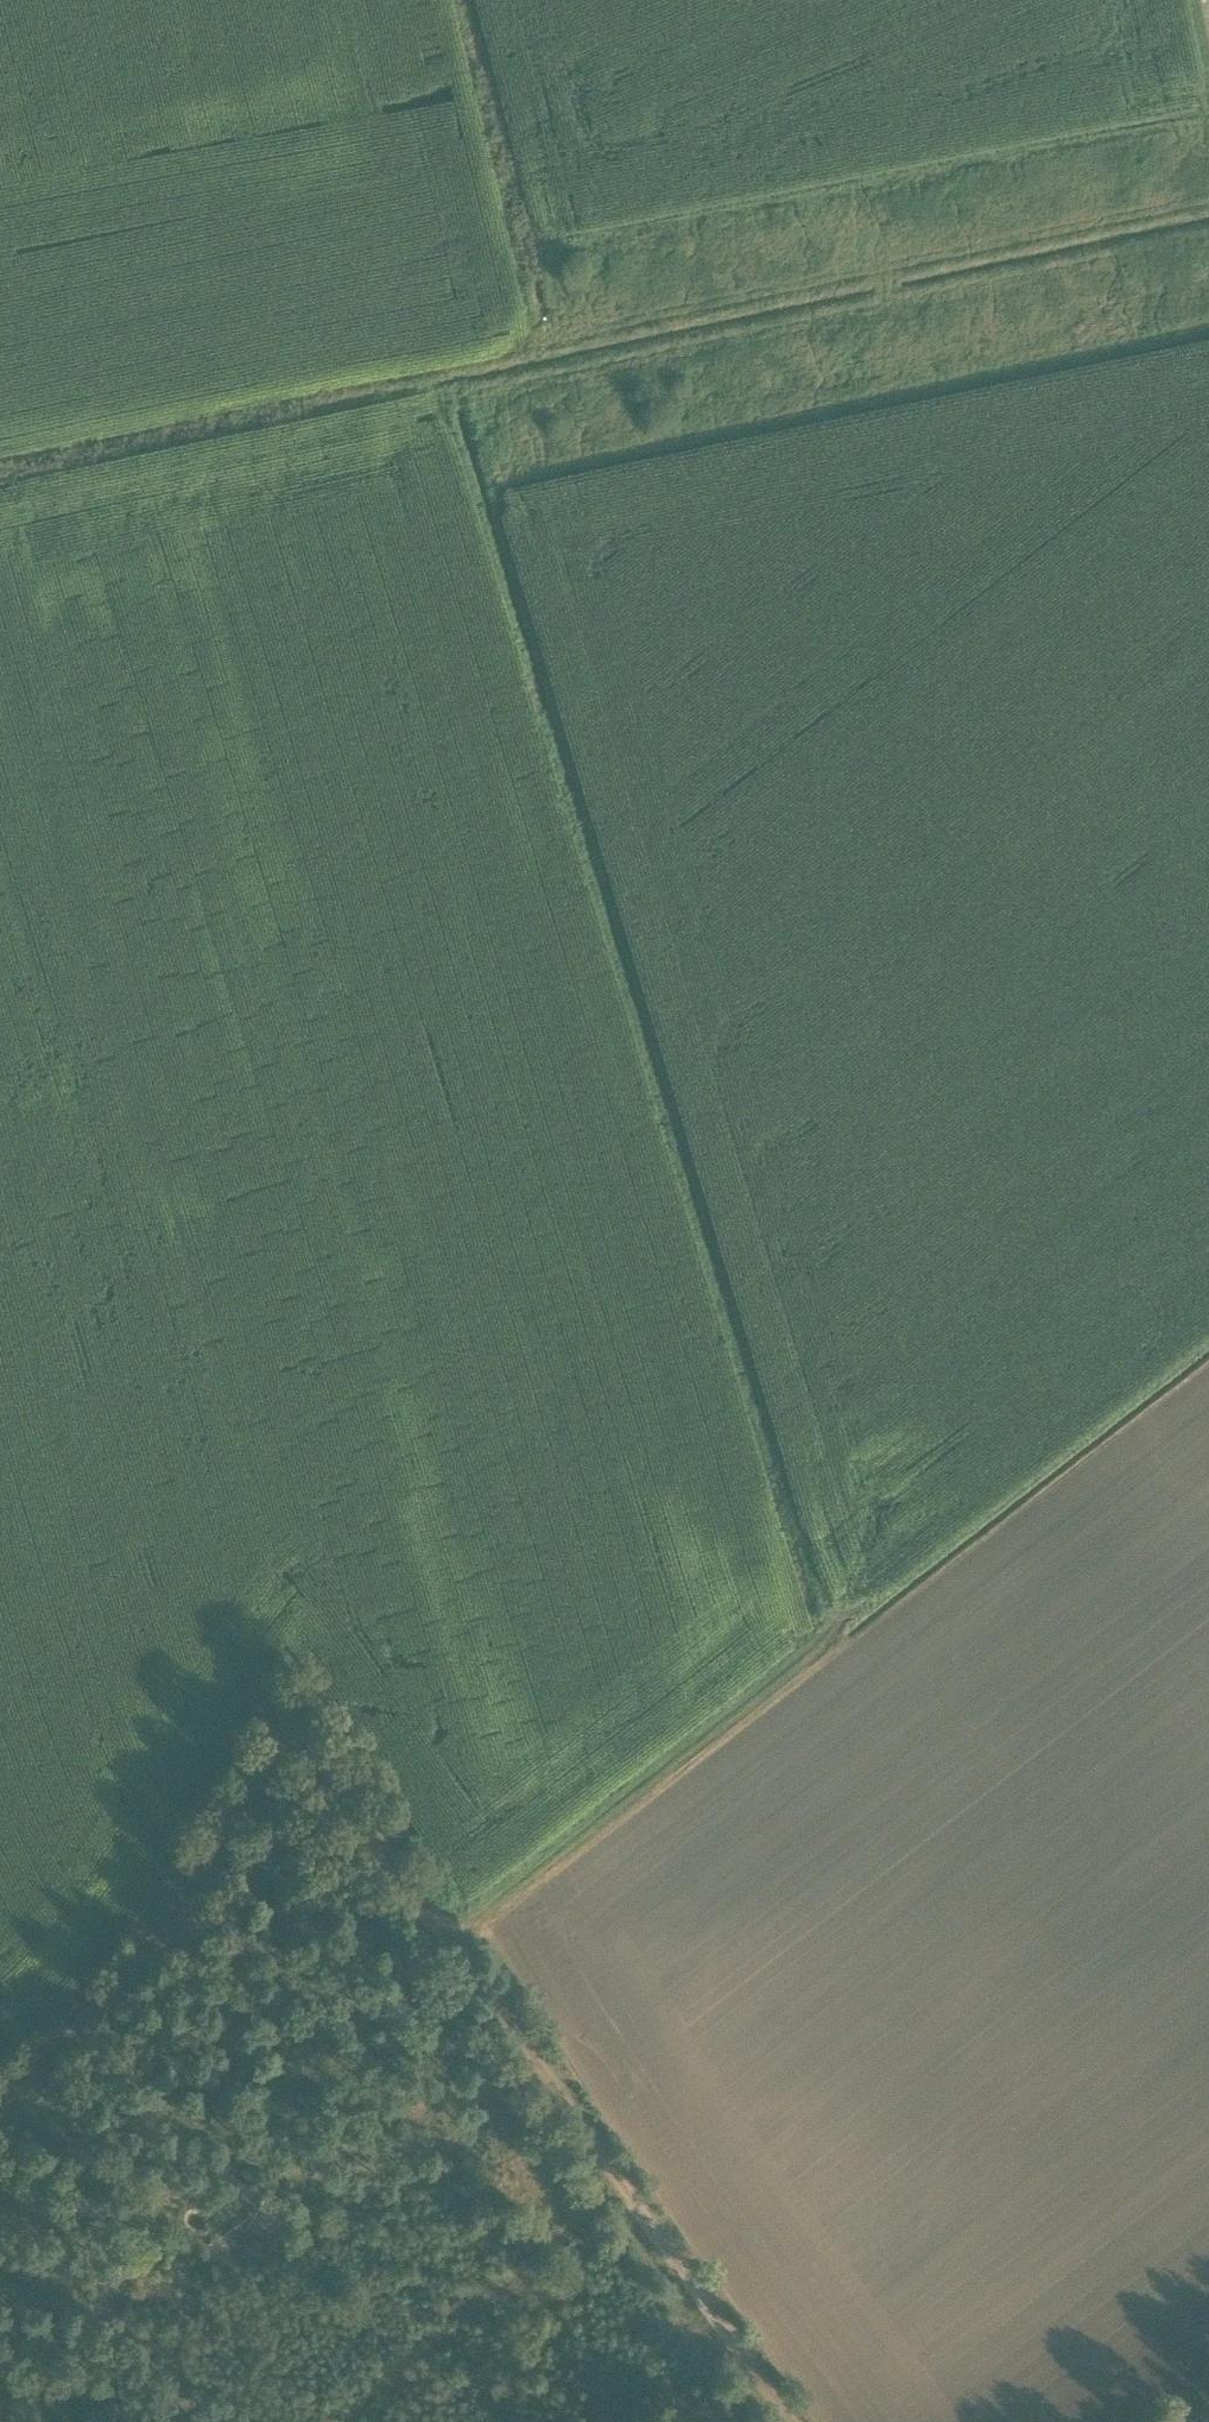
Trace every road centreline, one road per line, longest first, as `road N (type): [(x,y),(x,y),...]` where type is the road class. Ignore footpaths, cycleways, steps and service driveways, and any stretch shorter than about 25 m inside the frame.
road 1 (track): [(620,2188),(325,1767),(285,1759),(246,1787),(171,1922),(51,2068),(0,2098)]
road 2 (track): [(792,2421),(620,2188)]

